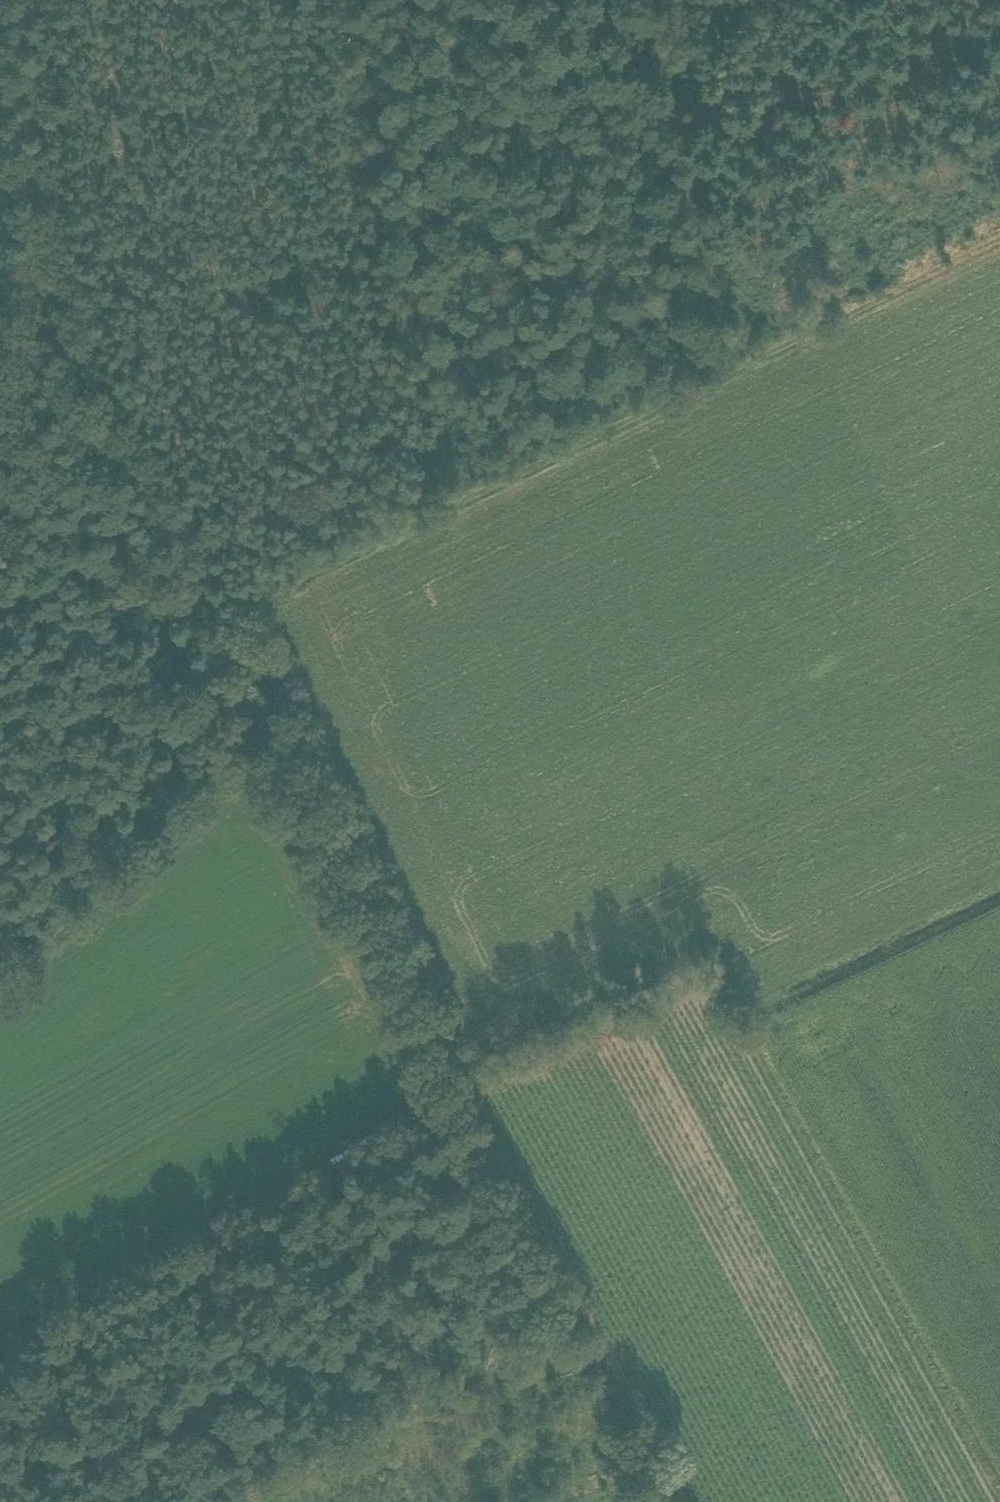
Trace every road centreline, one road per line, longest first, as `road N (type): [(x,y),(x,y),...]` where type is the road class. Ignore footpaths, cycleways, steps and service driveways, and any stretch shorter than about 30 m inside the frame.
road 1 (track): [(27,0),(18,271),(0,383)]
road 2 (track): [(769,342),(672,0)]

